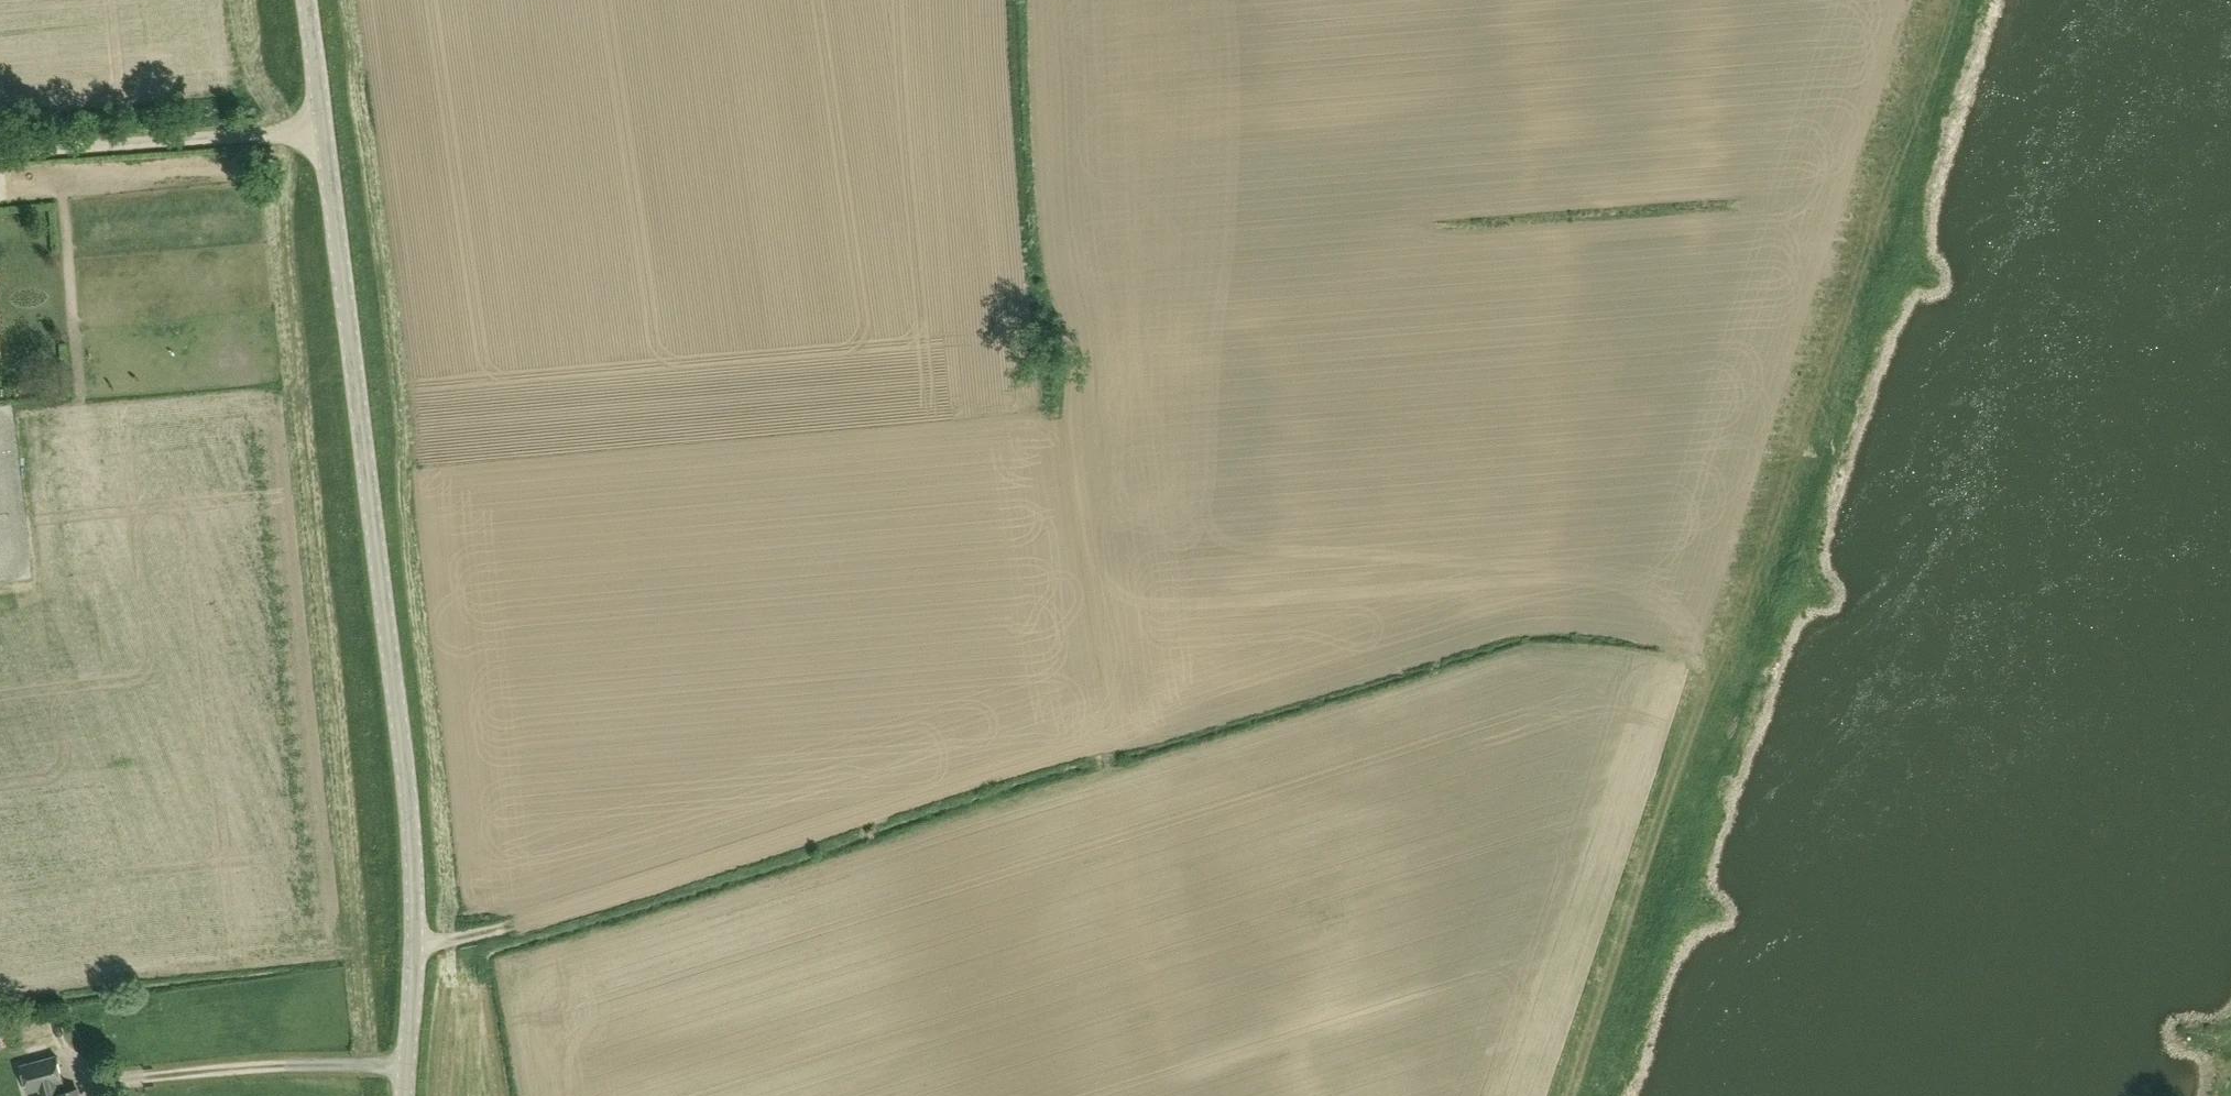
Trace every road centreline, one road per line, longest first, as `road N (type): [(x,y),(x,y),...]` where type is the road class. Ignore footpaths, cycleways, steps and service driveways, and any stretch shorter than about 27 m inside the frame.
road 1 (tertiary): [(405,1095),(420,959),(416,860),(306,0)]

